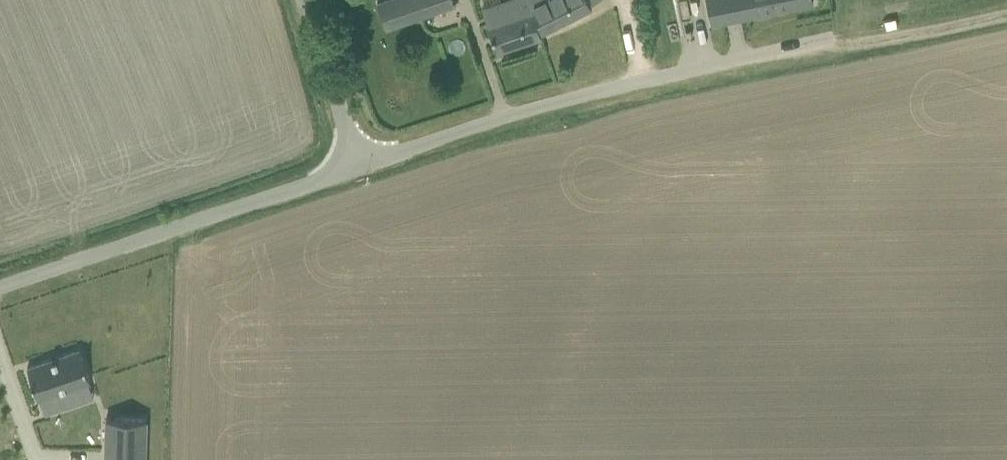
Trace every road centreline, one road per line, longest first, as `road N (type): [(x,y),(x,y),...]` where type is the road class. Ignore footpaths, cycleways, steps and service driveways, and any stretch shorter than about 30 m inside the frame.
road 1 (unclassified): [(354,173),(521,123),(829,55)]
road 2 (unclassified): [(0,298),(354,173)]
road 3 (track): [(1006,15),(829,55)]
road 4 (unclassified): [(354,173),(301,0)]

